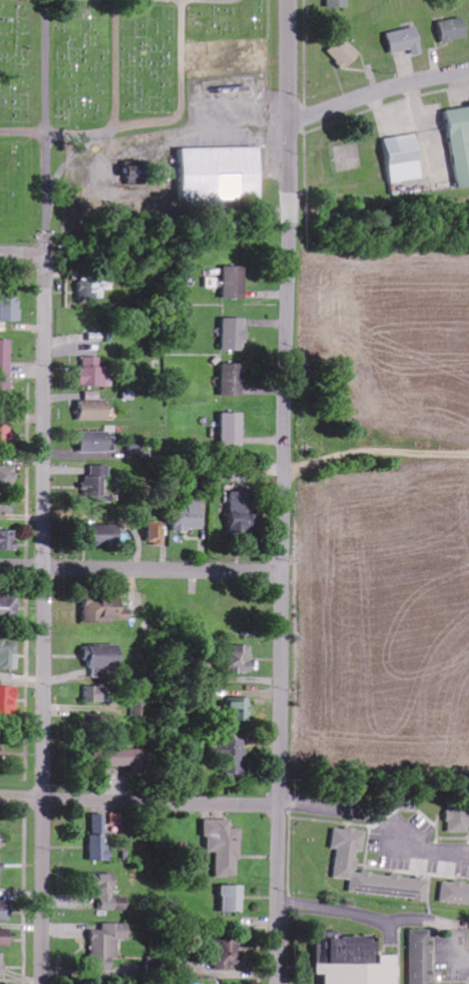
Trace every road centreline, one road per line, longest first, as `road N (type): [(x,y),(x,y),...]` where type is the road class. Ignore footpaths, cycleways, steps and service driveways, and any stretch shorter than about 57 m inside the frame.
road 1 (residential): [(279,983),(287,0)]
road 2 (residential): [(46,983),(45,0)]
road 3 (residential): [(286,572),(0,566)]
road 4 (residential): [(280,807),(0,799)]
road 5 (residential): [(280,807),(378,817),(415,851),(468,857)]
road 6 (residential): [(468,72),(286,121)]

